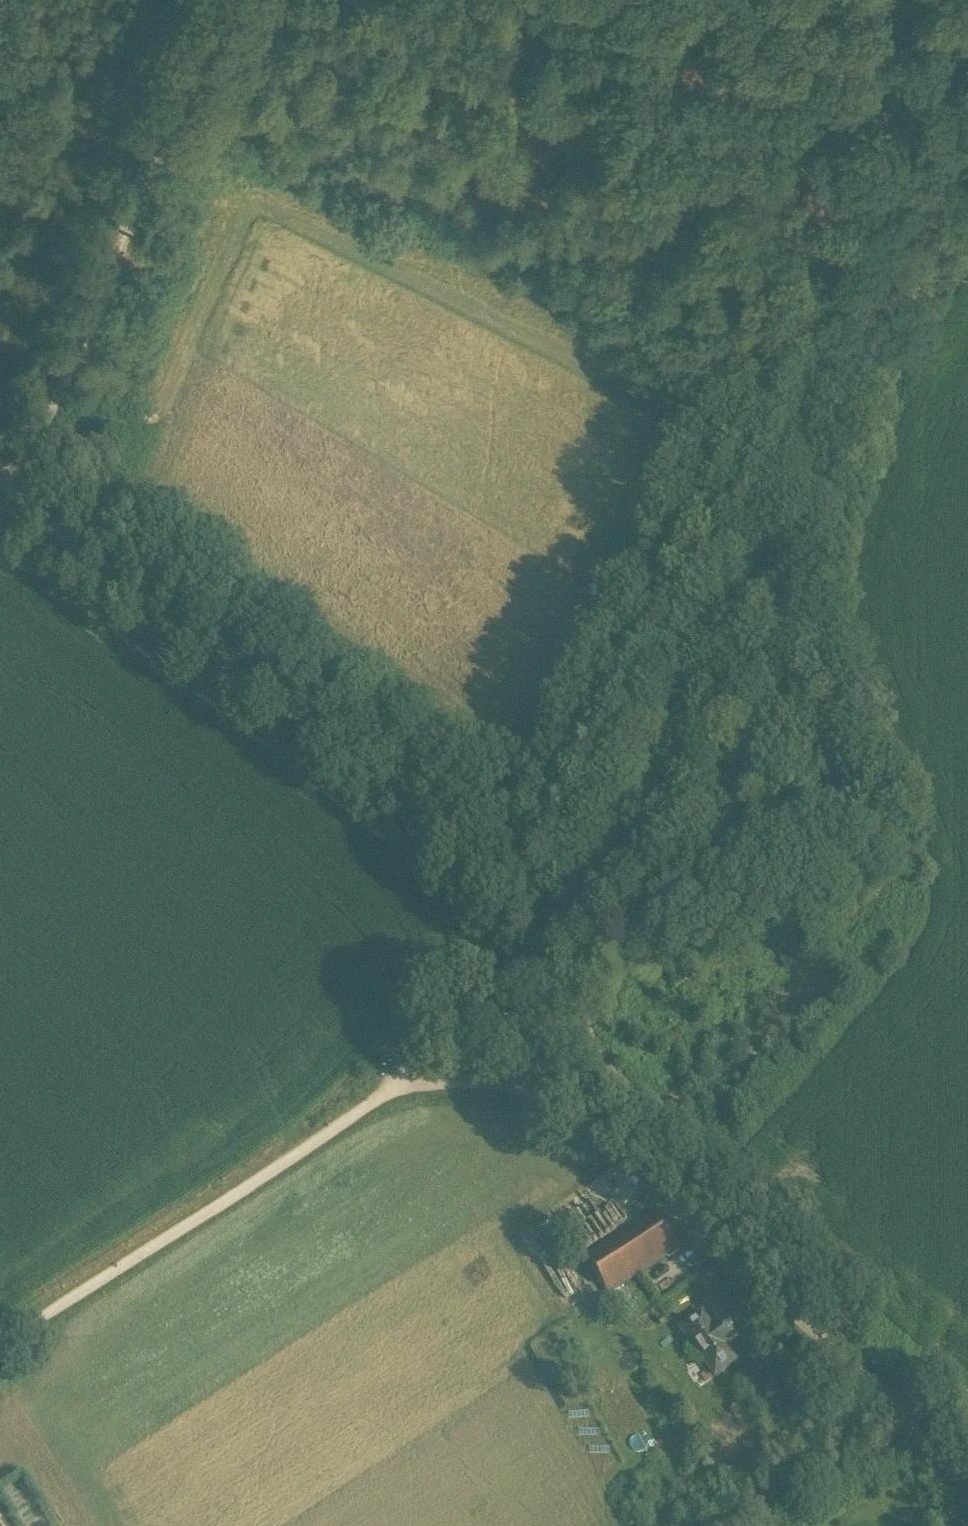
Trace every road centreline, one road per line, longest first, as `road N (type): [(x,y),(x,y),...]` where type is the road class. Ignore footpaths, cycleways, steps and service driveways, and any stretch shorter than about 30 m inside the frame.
road 1 (track): [(400,1088),(543,894),(567,846),(767,418),(924,26),(967,42)]
road 2 (track): [(9,469),(543,894)]
road 3 (track): [(211,0),(9,469)]
road 4 (unclassified): [(637,1172),(852,1364),(967,1489)]

